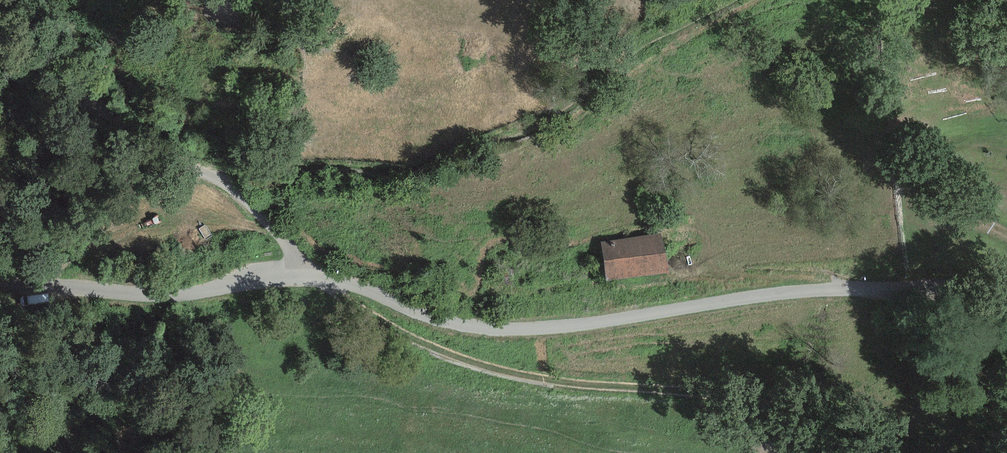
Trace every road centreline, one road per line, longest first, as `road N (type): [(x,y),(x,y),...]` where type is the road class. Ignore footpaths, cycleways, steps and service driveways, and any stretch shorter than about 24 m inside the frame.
road 1 (track): [(738,0),(644,48),(537,127),(406,175),(222,175),(319,277),(423,346),(517,379),(780,404),(849,452)]
road 2 (unclassified): [(1006,290),(832,294),(488,329),(319,277),(173,296),(0,287)]
road 3 (track): [(21,0),(59,55),(144,136),(192,167),(222,175)]

